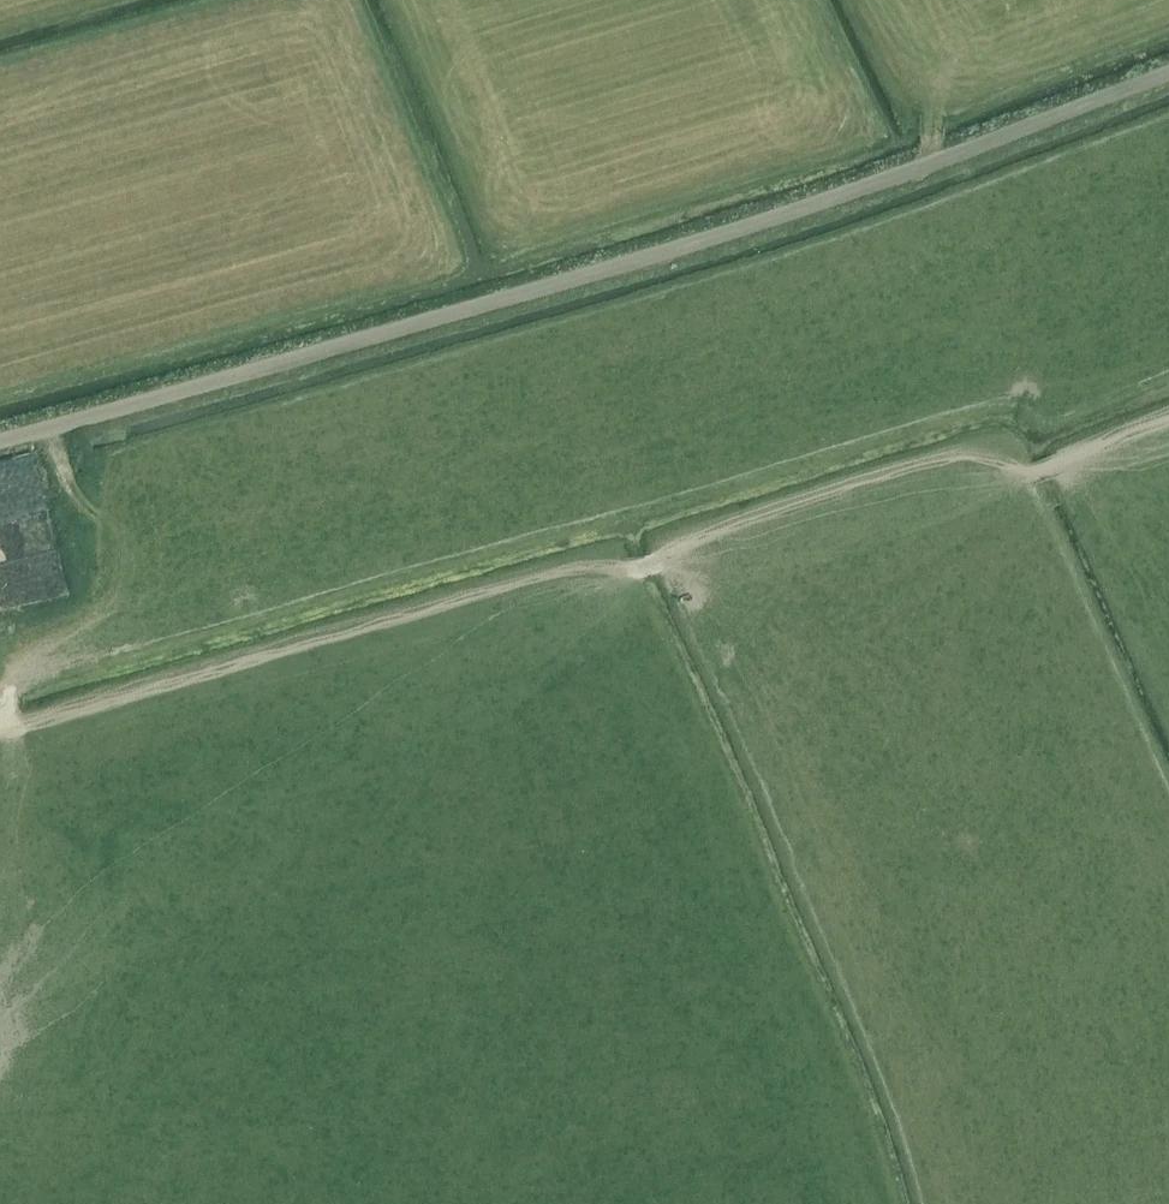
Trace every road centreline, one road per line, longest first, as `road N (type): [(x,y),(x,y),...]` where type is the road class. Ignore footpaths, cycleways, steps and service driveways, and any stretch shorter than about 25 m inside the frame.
road 1 (track): [(0,440),(683,248),(1168,76)]

